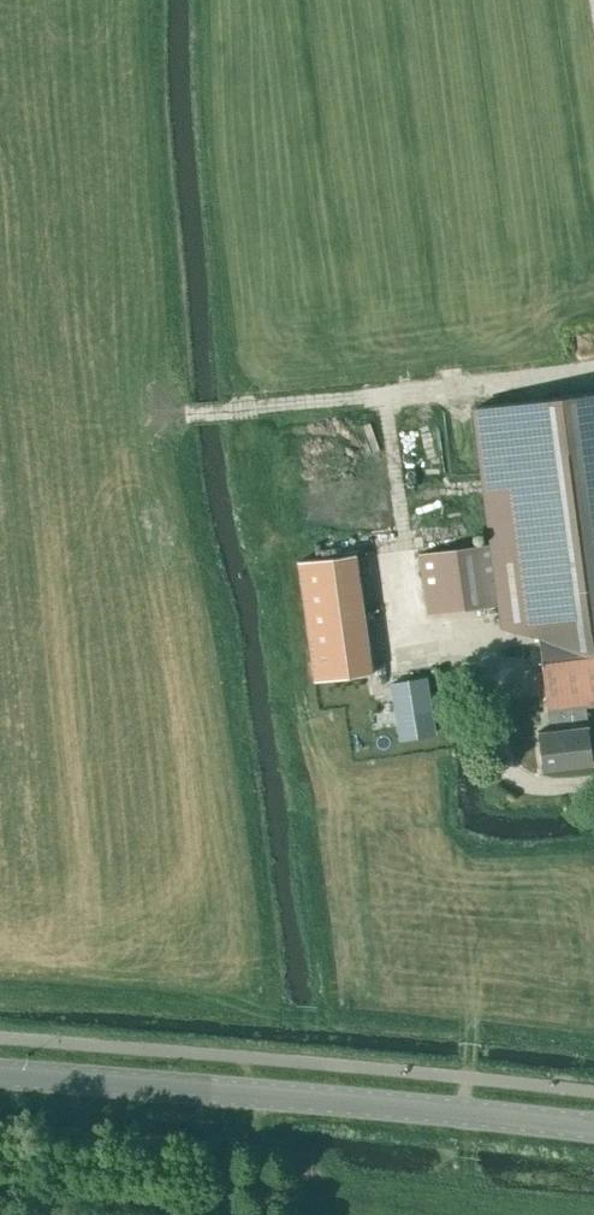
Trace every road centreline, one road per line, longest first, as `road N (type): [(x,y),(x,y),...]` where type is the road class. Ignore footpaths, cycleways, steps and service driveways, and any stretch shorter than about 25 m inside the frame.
road 1 (tertiary): [(593,1129),(0,1075)]
road 2 (track): [(239,410),(220,271),(203,0)]
road 3 (track): [(593,378),(190,415)]

